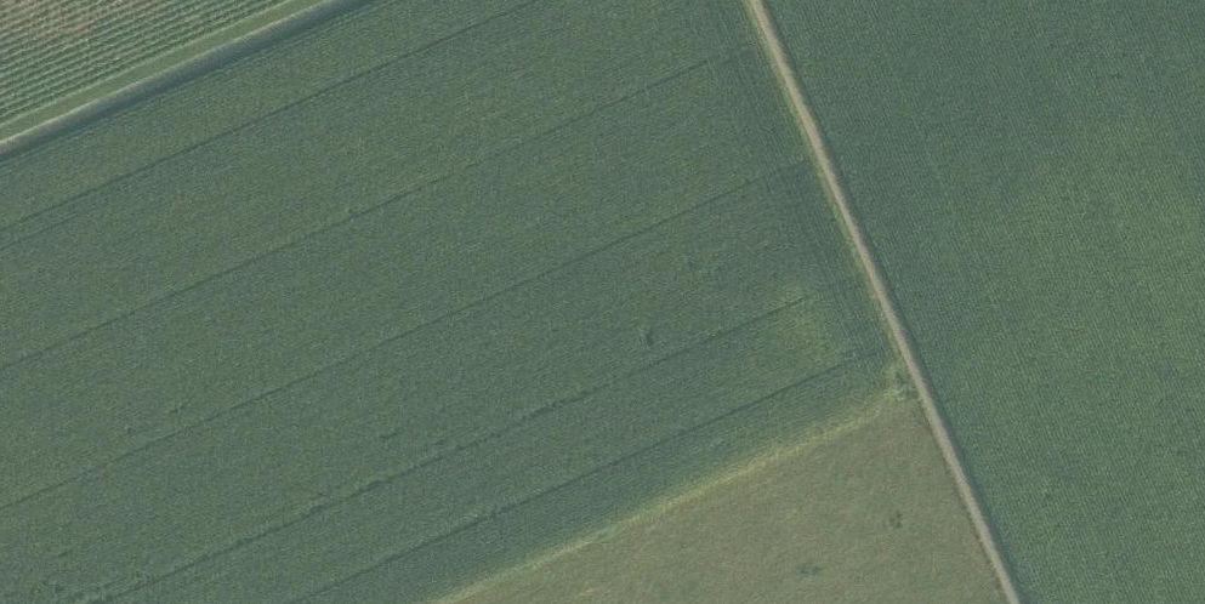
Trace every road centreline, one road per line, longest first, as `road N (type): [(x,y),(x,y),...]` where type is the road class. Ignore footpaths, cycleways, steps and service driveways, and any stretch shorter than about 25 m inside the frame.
road 1 (track): [(757,0),(1019,603)]
road 2 (track): [(0,148),(342,0)]

